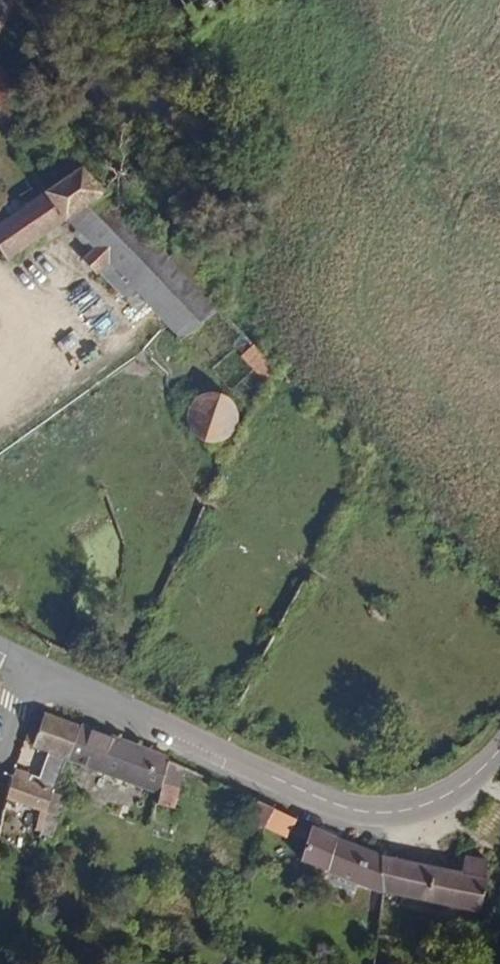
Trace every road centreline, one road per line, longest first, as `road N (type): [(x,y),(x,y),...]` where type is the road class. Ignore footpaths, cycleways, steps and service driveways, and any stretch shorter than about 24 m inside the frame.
road 1 (tertiary): [(499,742),(422,809),(369,814),(328,805),(22,666)]

